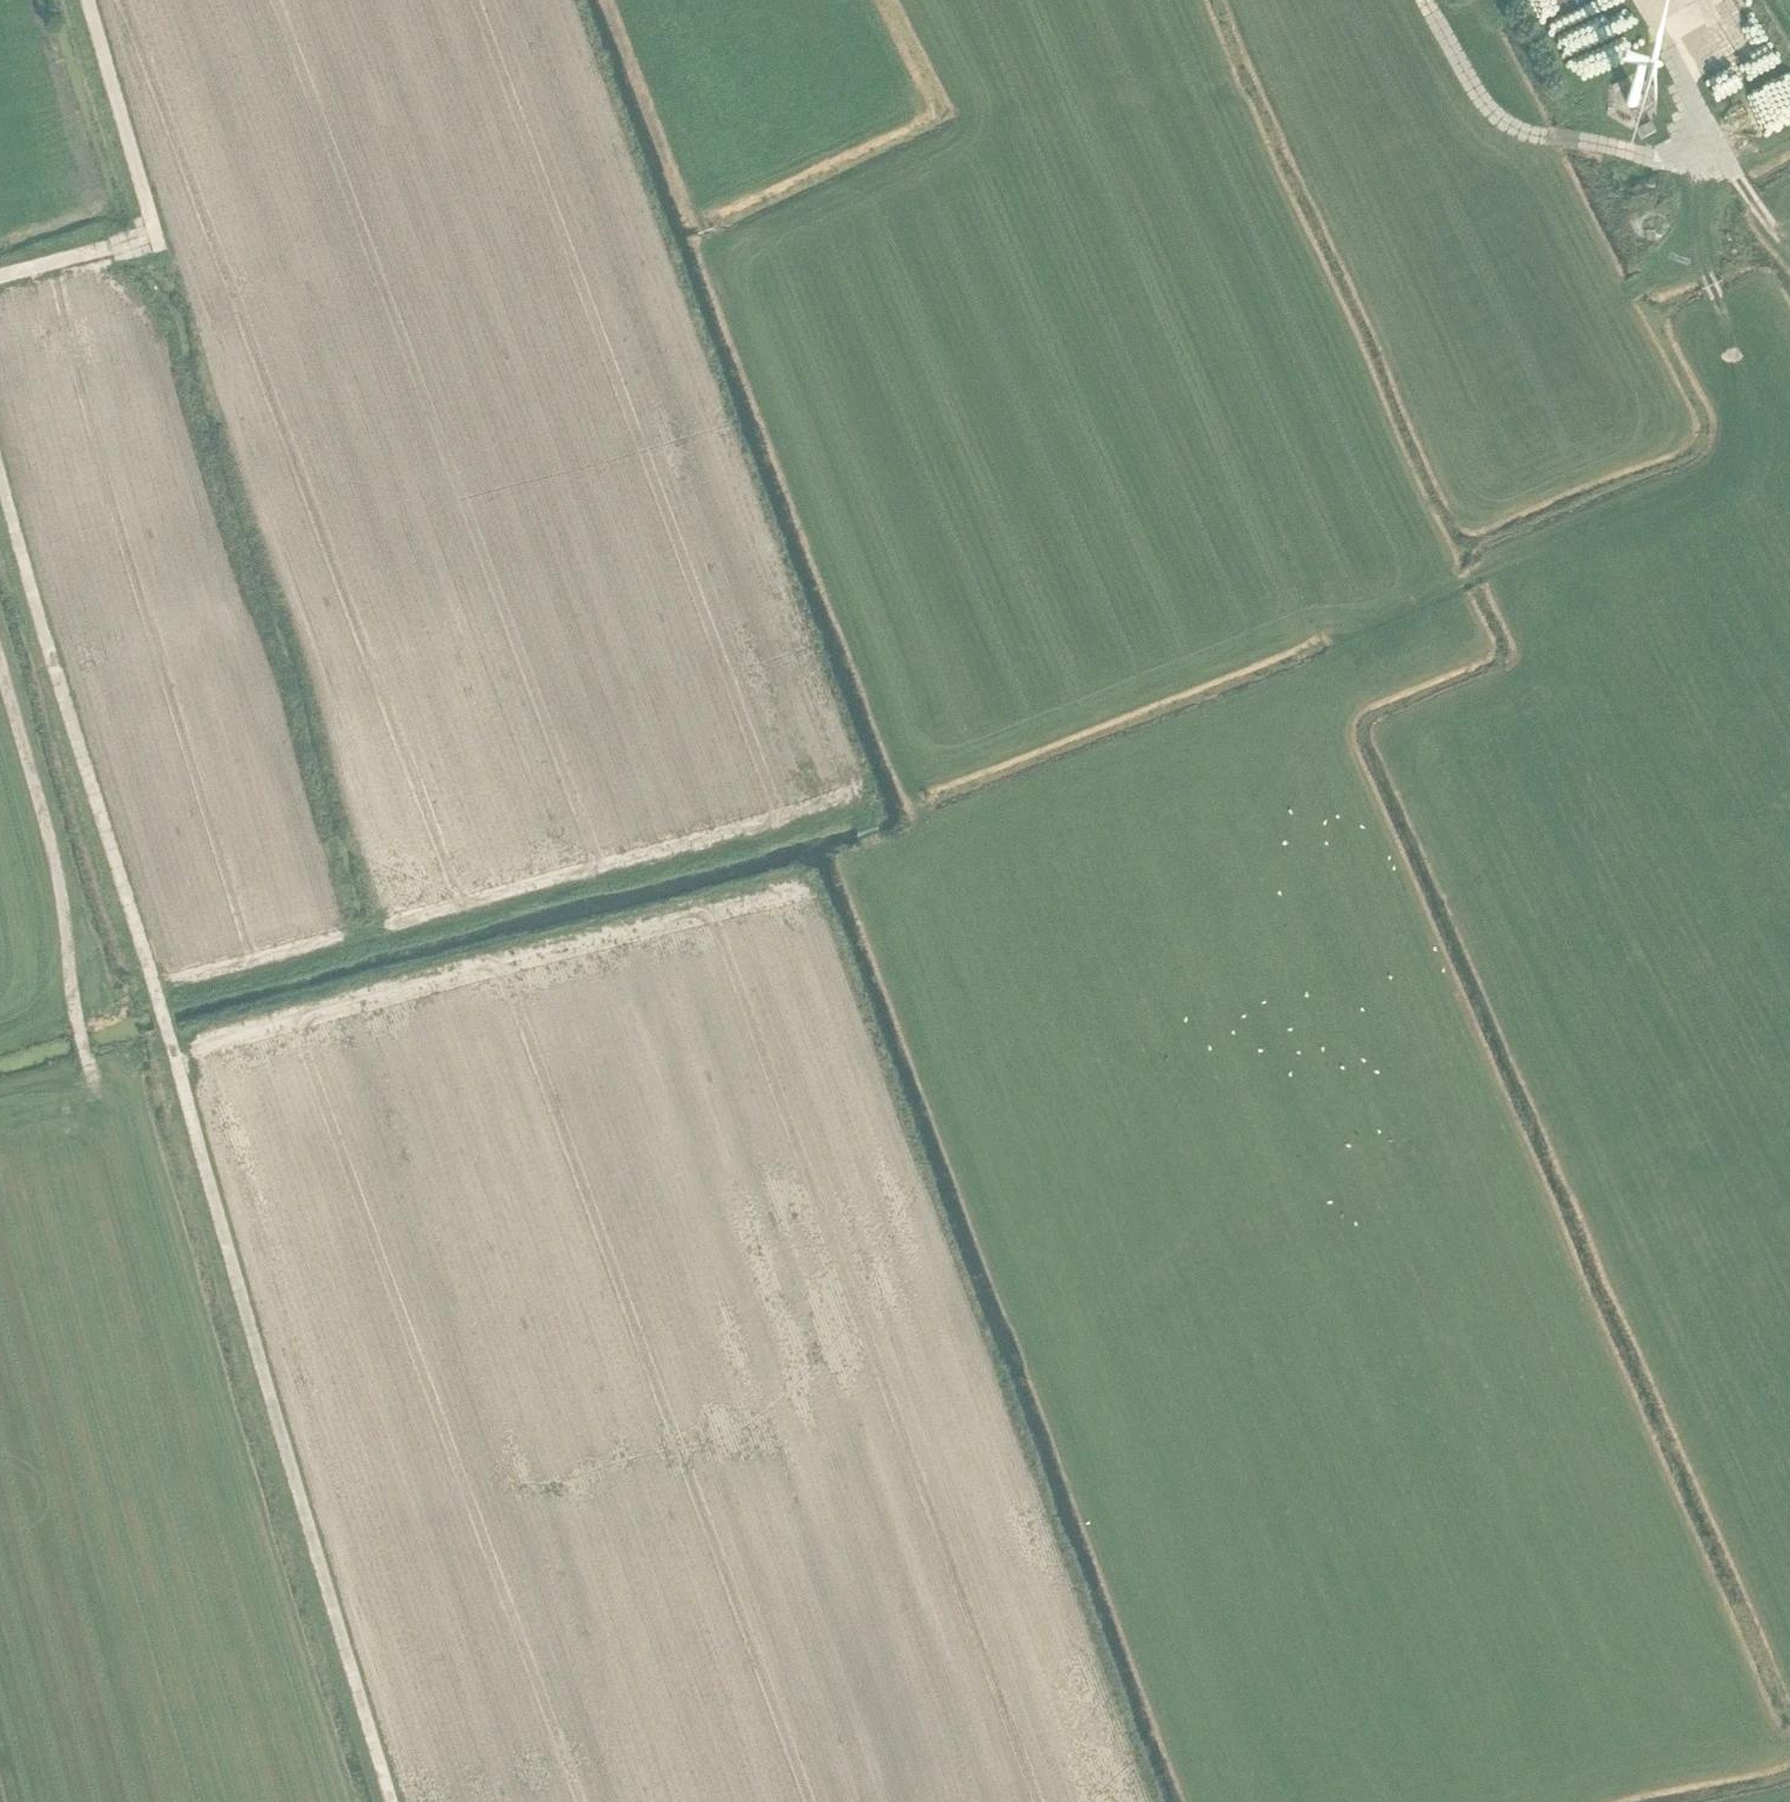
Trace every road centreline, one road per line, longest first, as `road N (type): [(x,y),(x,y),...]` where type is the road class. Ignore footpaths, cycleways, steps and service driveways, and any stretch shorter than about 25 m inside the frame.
road 1 (track): [(0,468),(395,1801)]
road 2 (track): [(0,691),(69,913),(72,1001),(91,1086)]
road 3 (track): [(88,0),(154,230),(0,276)]
road 4 (track): [(1629,150),(1728,164),(1789,231)]

